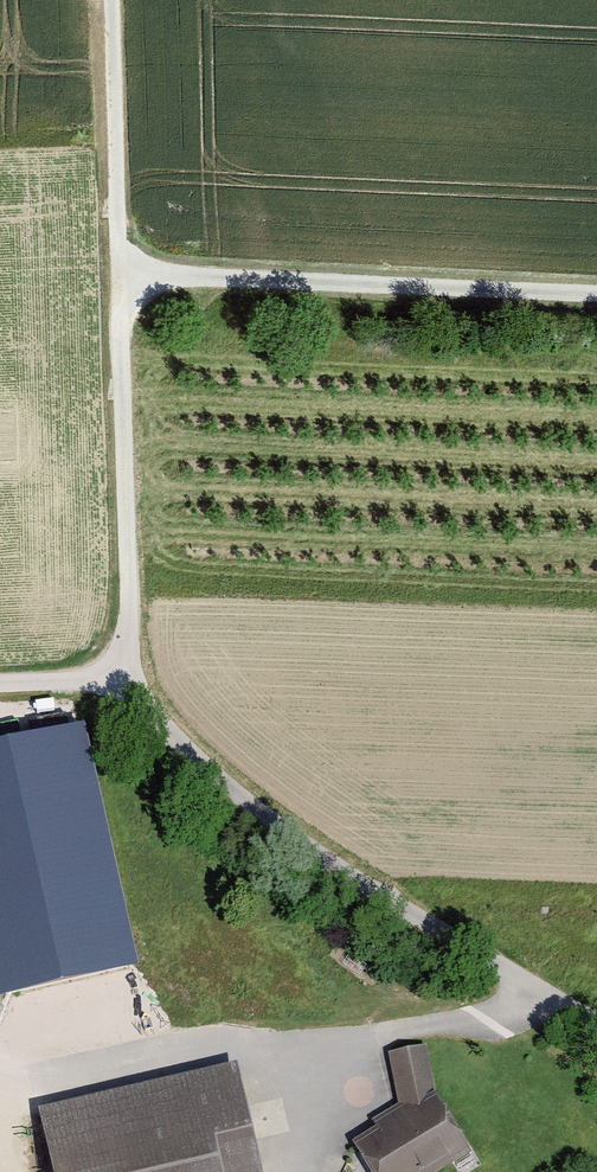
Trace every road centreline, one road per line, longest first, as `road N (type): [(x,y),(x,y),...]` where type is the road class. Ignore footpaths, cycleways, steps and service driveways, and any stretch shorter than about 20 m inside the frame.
road 1 (track): [(596,294),(128,273),(128,683),(0,685)]
road 2 (residential): [(128,683),(310,855),(596,1033)]
road 3 (track): [(128,273),(118,0)]

